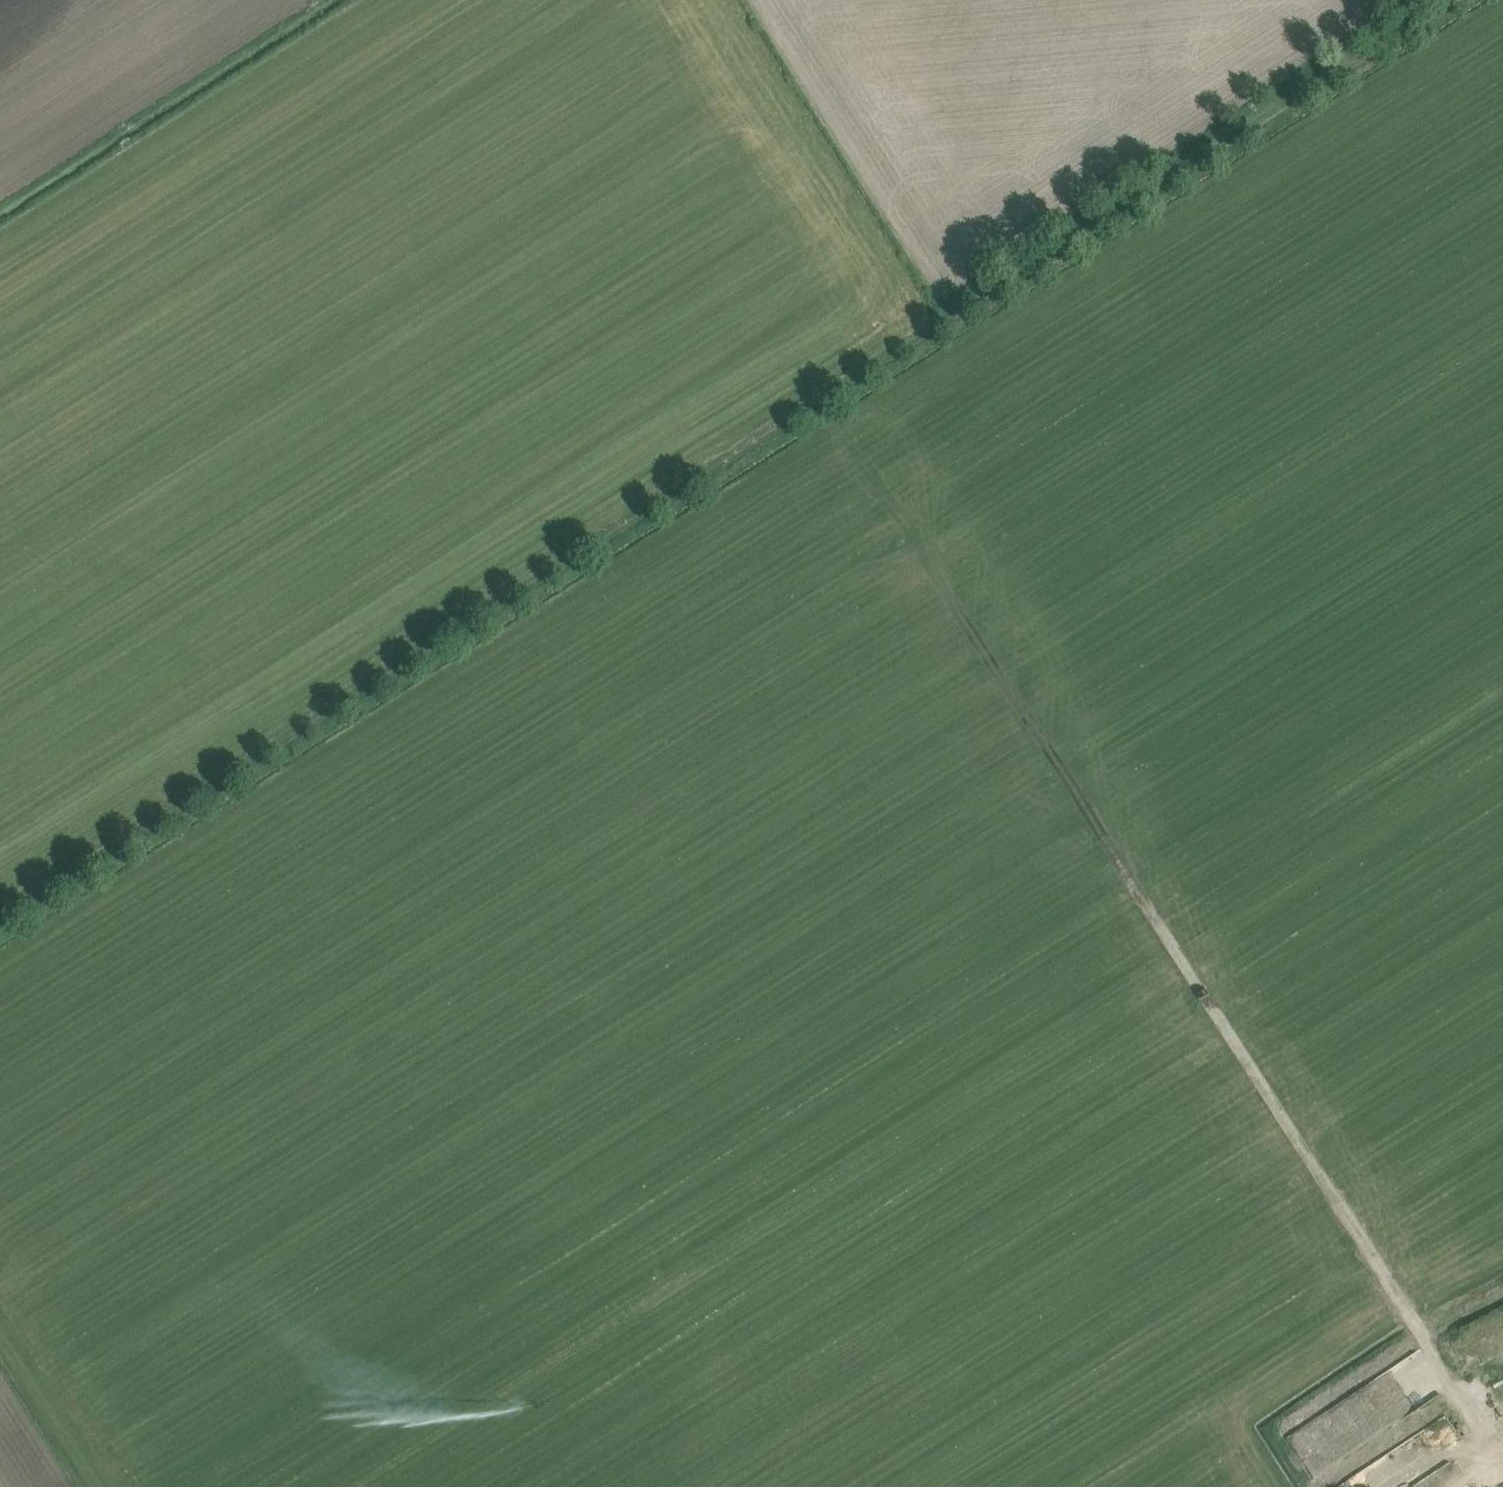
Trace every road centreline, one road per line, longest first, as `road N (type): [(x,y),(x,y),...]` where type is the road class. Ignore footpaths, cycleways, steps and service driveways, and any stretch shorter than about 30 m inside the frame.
road 1 (track): [(1450,0),(0,923)]
road 2 (track): [(1114,861),(1502,1451)]

